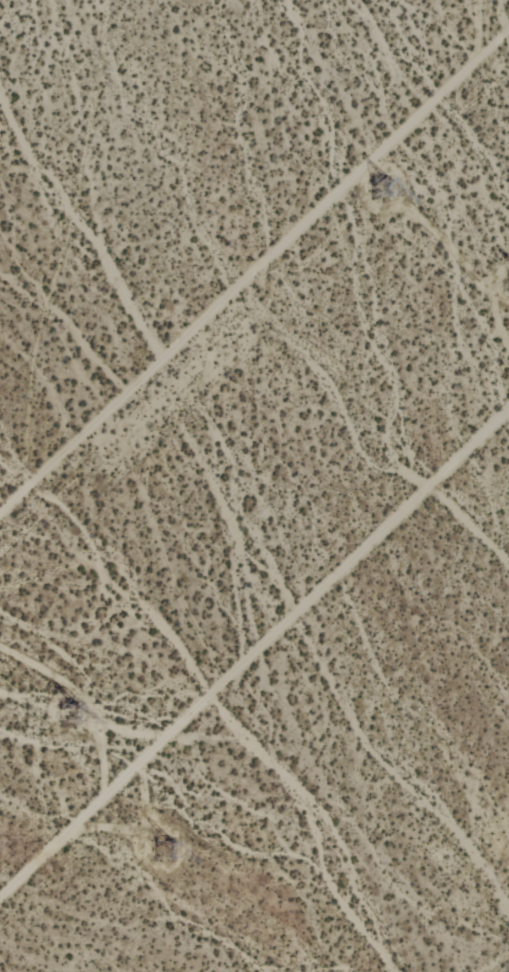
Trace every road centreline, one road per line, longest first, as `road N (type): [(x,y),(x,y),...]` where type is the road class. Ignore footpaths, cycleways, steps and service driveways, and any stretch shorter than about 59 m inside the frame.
road 1 (track): [(0,896),(508,409)]
road 2 (track): [(508,34),(0,520)]

